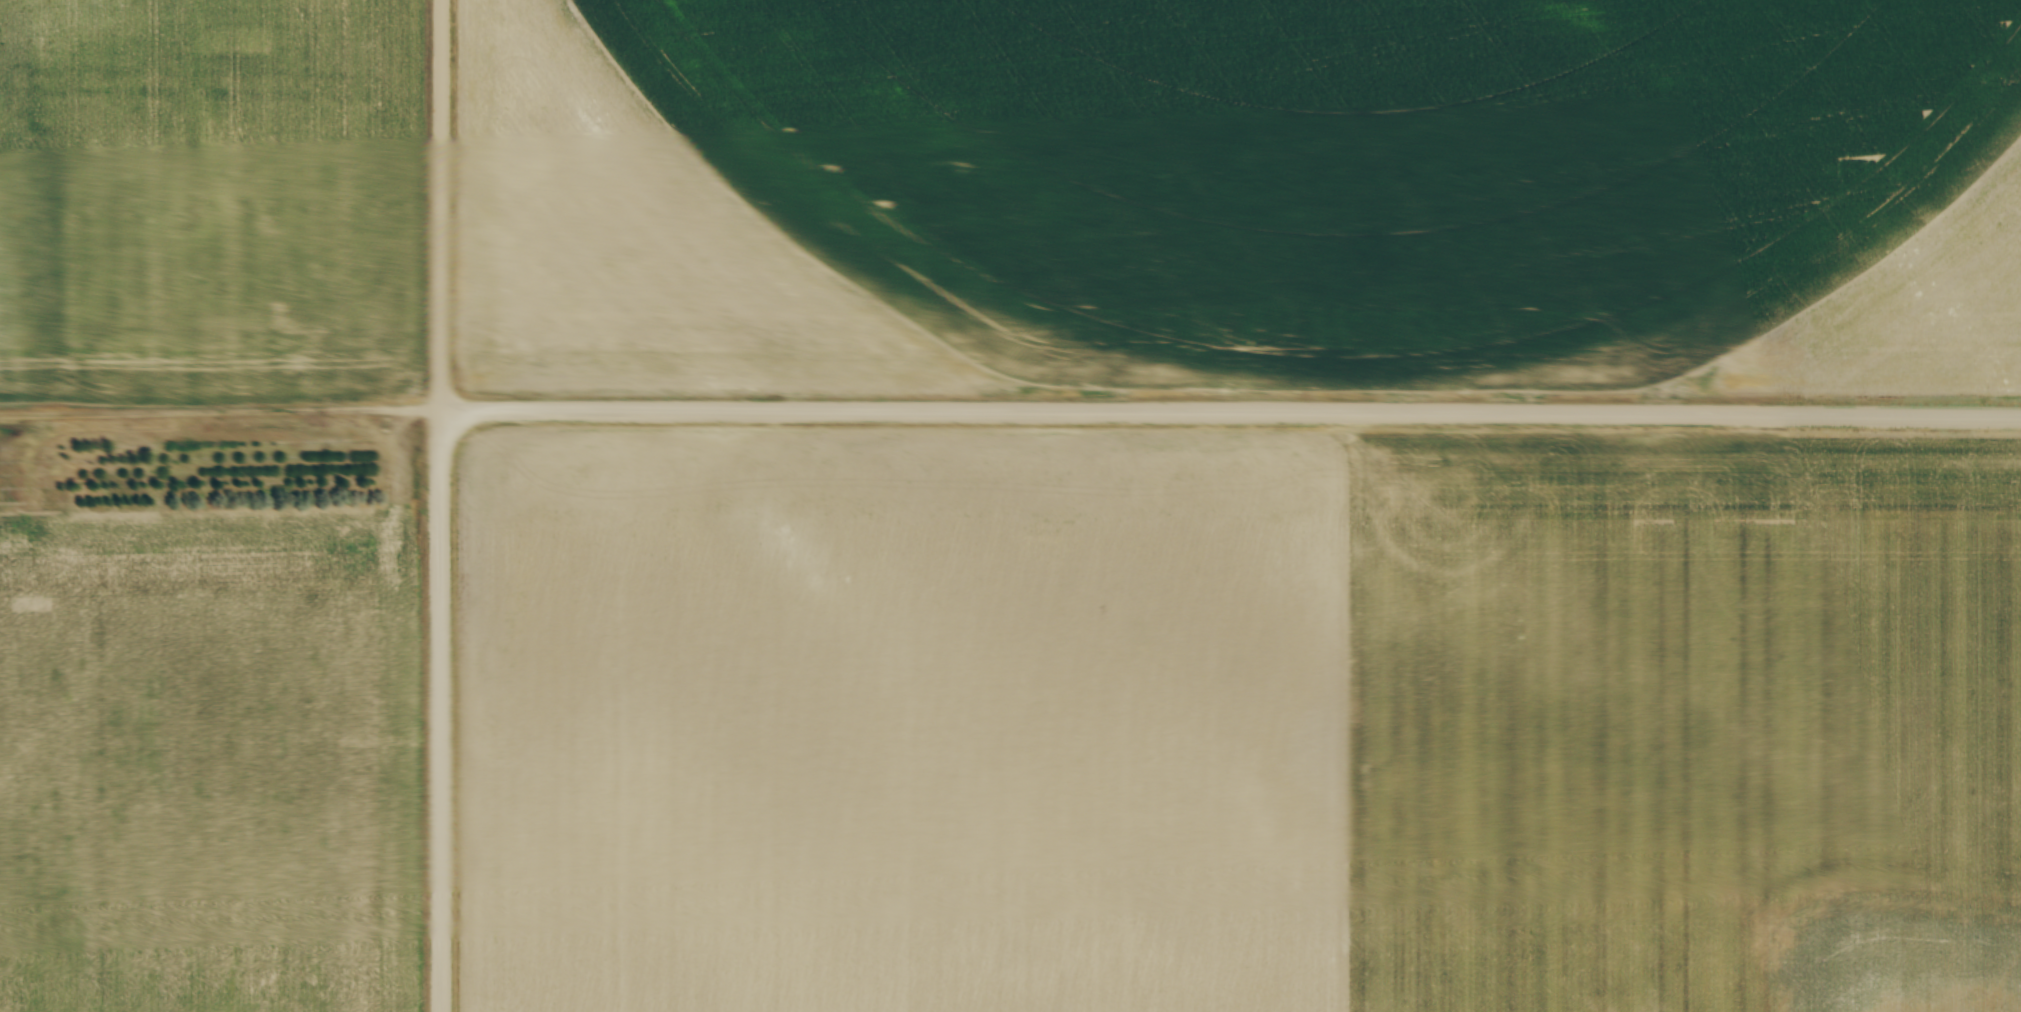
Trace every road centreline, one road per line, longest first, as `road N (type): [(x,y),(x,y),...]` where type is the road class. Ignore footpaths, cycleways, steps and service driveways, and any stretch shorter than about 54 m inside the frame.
road 1 (residential): [(2020,421),(440,409)]
road 2 (residential): [(440,1011),(440,409)]
road 3 (residential): [(440,409),(444,0)]

